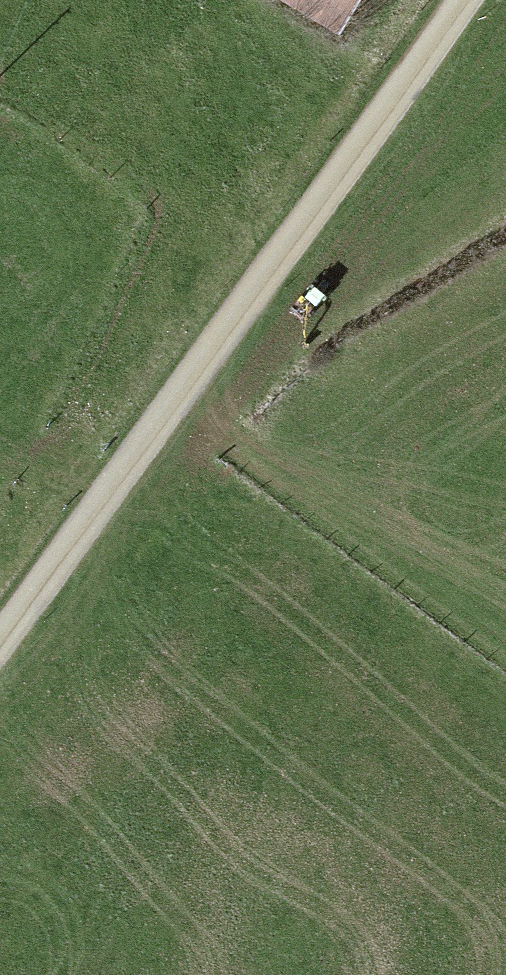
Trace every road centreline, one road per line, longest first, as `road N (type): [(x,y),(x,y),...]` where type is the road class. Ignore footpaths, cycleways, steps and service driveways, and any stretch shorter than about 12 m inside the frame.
road 1 (unclassified): [(465,0),(0,641)]
road 2 (track): [(178,398),(505,662)]

